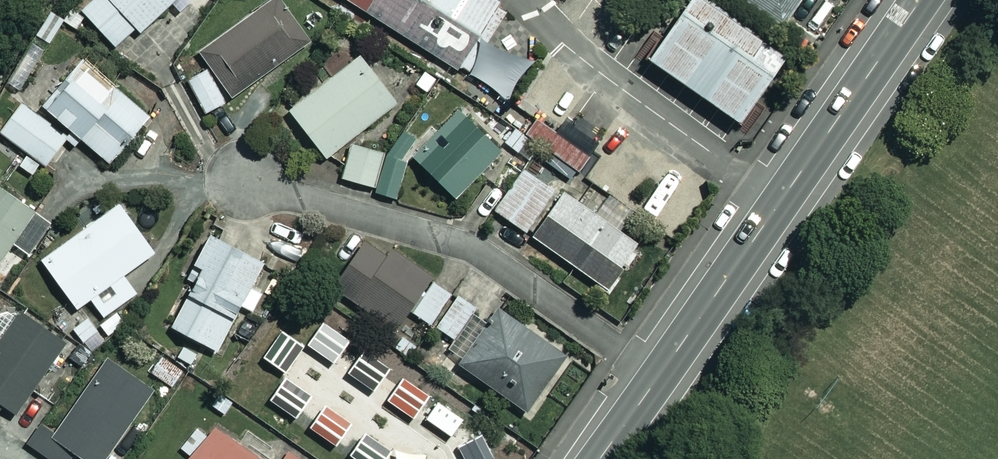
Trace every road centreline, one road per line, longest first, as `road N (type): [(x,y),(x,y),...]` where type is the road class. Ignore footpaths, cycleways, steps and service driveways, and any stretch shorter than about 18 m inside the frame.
road 1 (tertiary): [(658,376),(920,0)]
road 2 (residential): [(251,185),(459,243),(658,376)]

